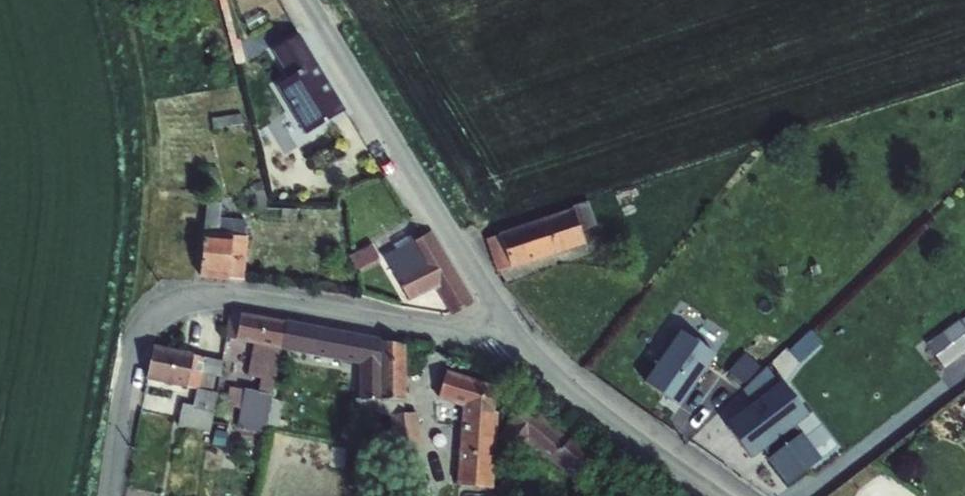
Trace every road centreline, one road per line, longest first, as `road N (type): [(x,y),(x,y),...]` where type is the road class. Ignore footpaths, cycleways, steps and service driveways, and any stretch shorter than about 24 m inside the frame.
road 1 (residential): [(522,344),(203,295),(167,304),(153,322),(113,495)]
road 2 (tertiary): [(522,344),(310,0)]
road 3 (tertiary): [(728,495),(522,344)]

